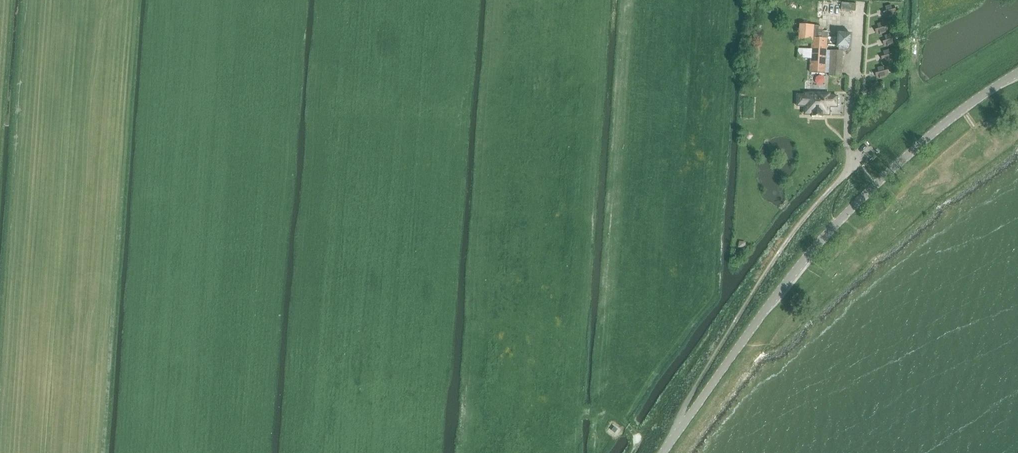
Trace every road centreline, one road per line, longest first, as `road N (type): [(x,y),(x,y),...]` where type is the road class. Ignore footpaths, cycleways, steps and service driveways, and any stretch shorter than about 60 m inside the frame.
road 1 (tertiary): [(664,452),(830,231),(918,145),(1017,73)]
road 2 (track): [(503,452),(561,414),(592,0)]
road 3 (track): [(605,410),(623,99),(639,0)]

